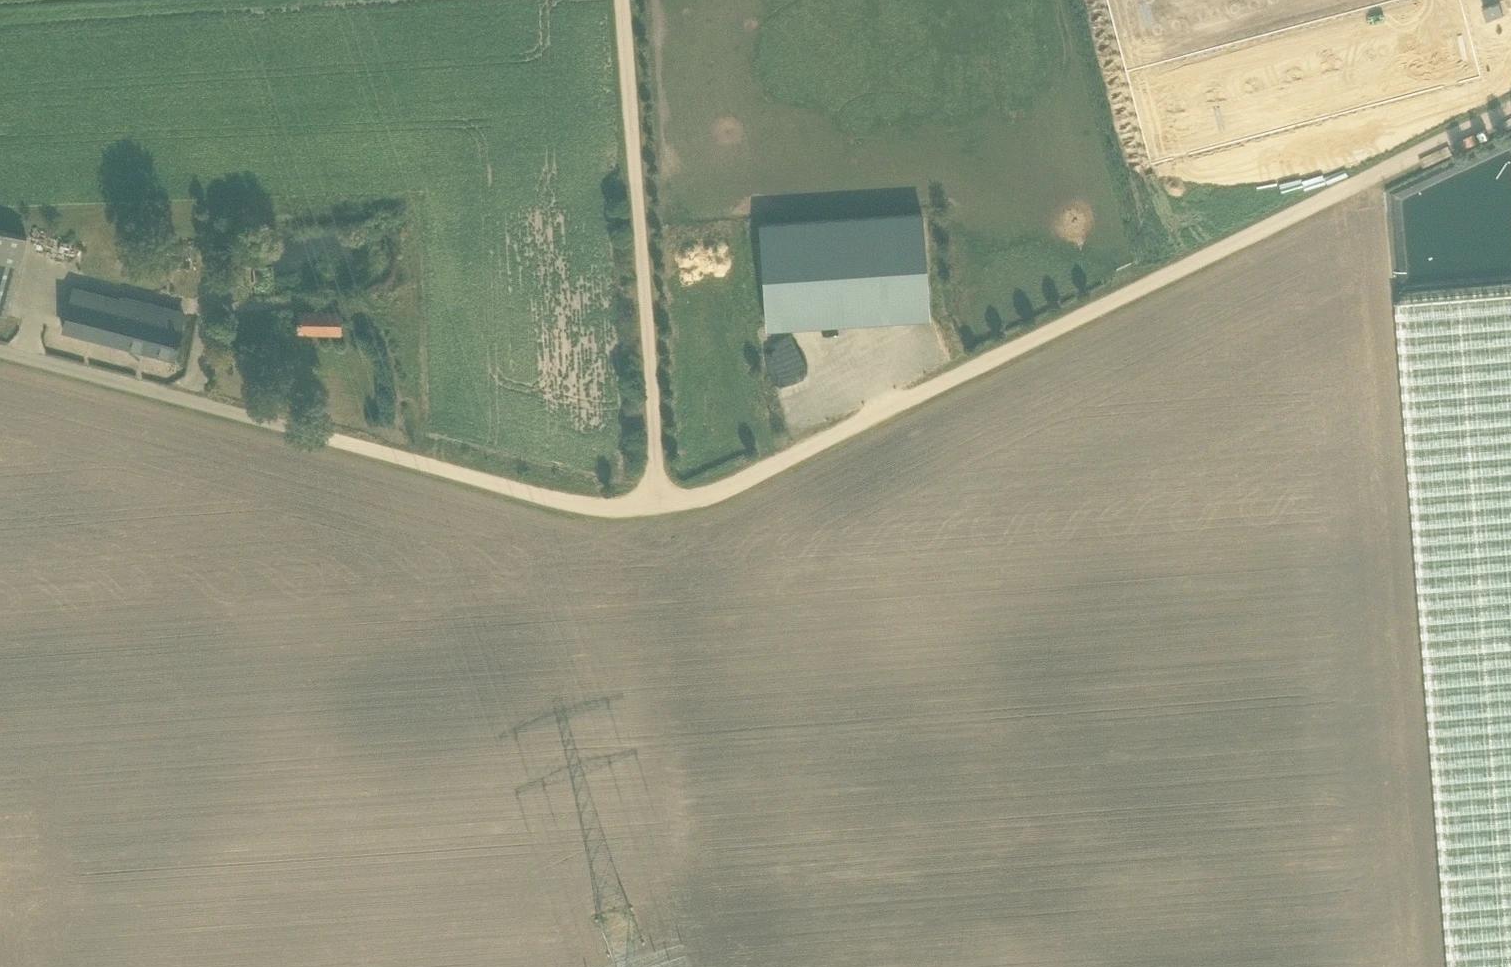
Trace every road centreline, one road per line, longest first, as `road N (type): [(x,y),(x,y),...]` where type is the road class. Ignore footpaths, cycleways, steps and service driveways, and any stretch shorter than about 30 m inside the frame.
road 1 (track): [(1510,117),(728,485),(666,506)]
road 2 (track): [(666,506),(646,377),(620,0)]
road 3 (unclassified): [(332,442),(0,353)]
road 4 (track): [(666,506),(587,507),(332,442)]

